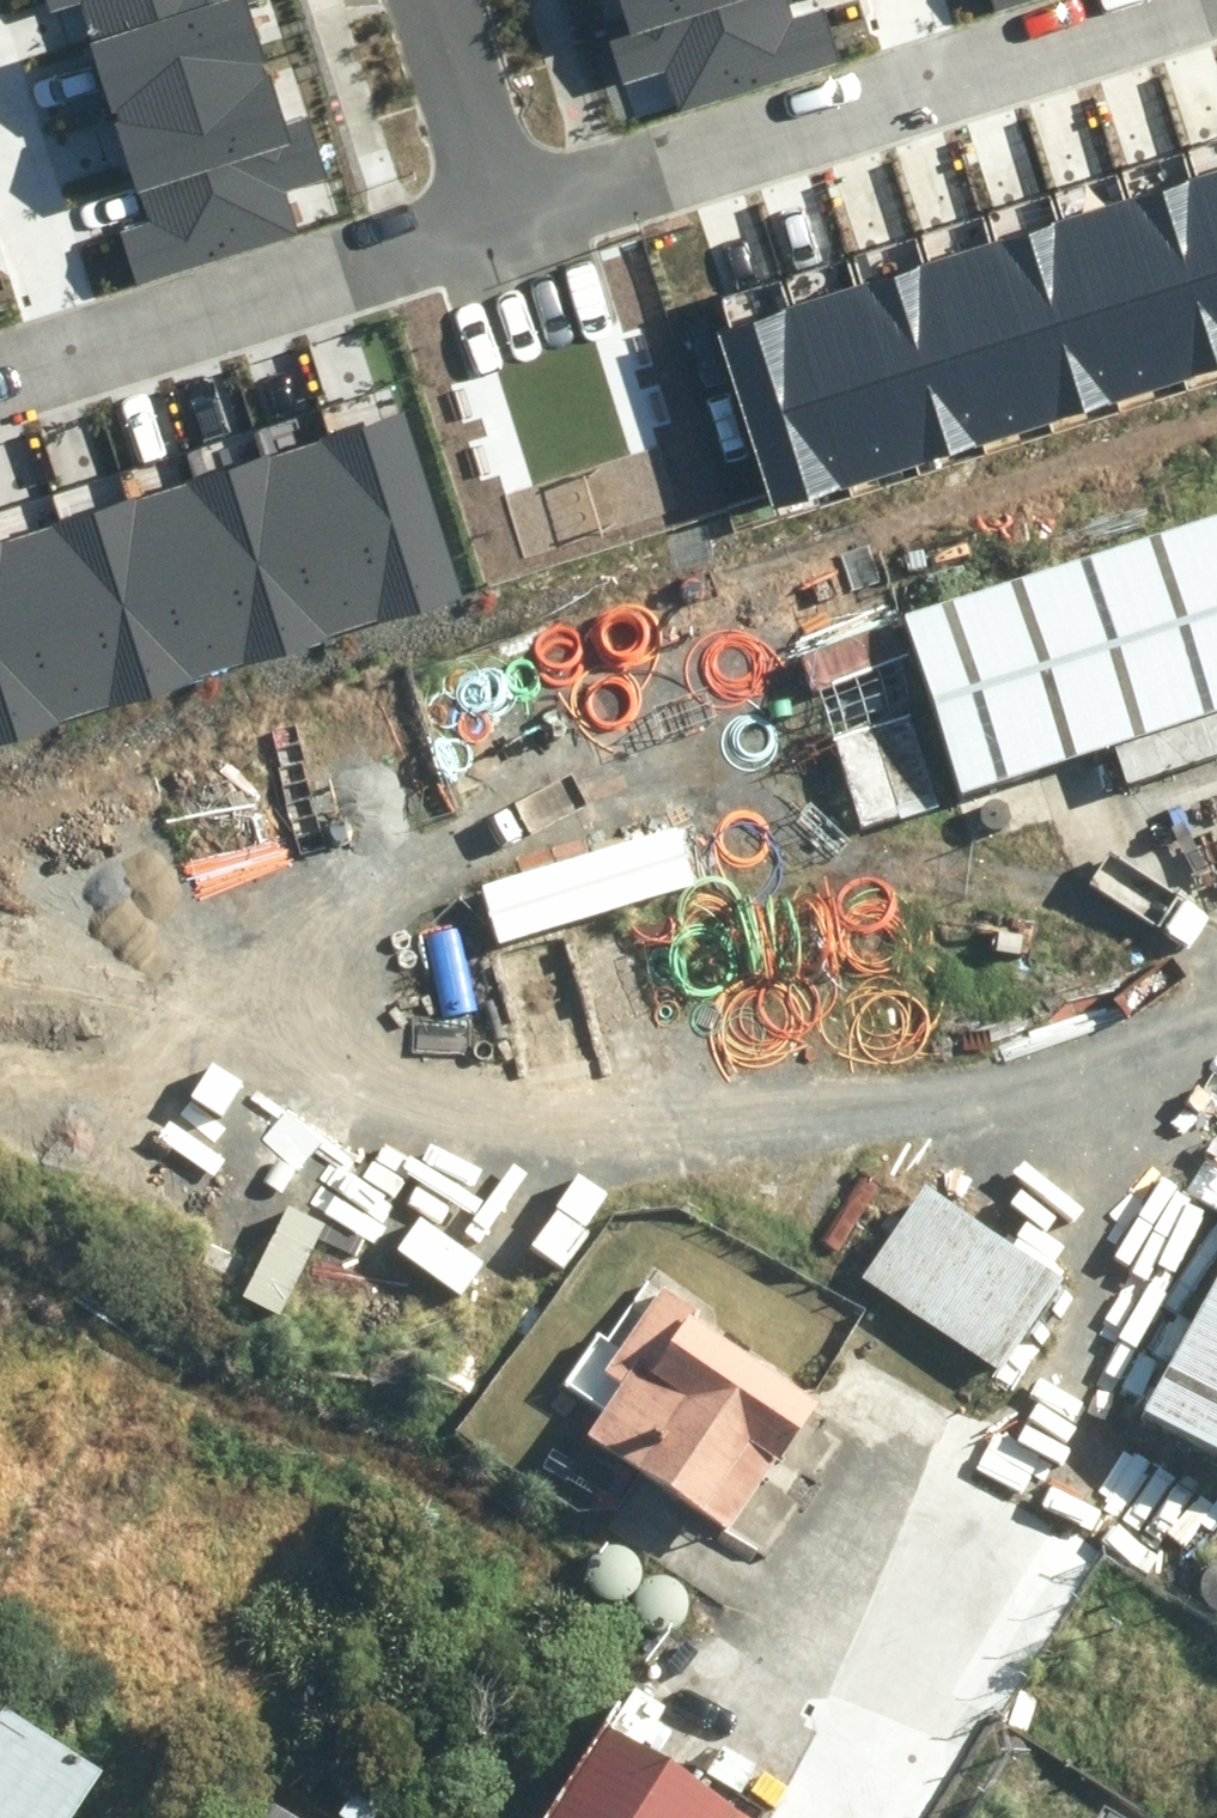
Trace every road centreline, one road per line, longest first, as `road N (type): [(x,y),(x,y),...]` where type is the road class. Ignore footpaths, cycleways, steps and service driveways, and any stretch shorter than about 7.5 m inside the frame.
road 1 (residential): [(939,95),(500,238)]
road 2 (residential): [(74,374),(500,238)]
road 3 (residential): [(1216,5),(939,95)]
road 4 (residential): [(74,374),(0,135)]
road 5 (residential): [(426,0),(500,238)]

